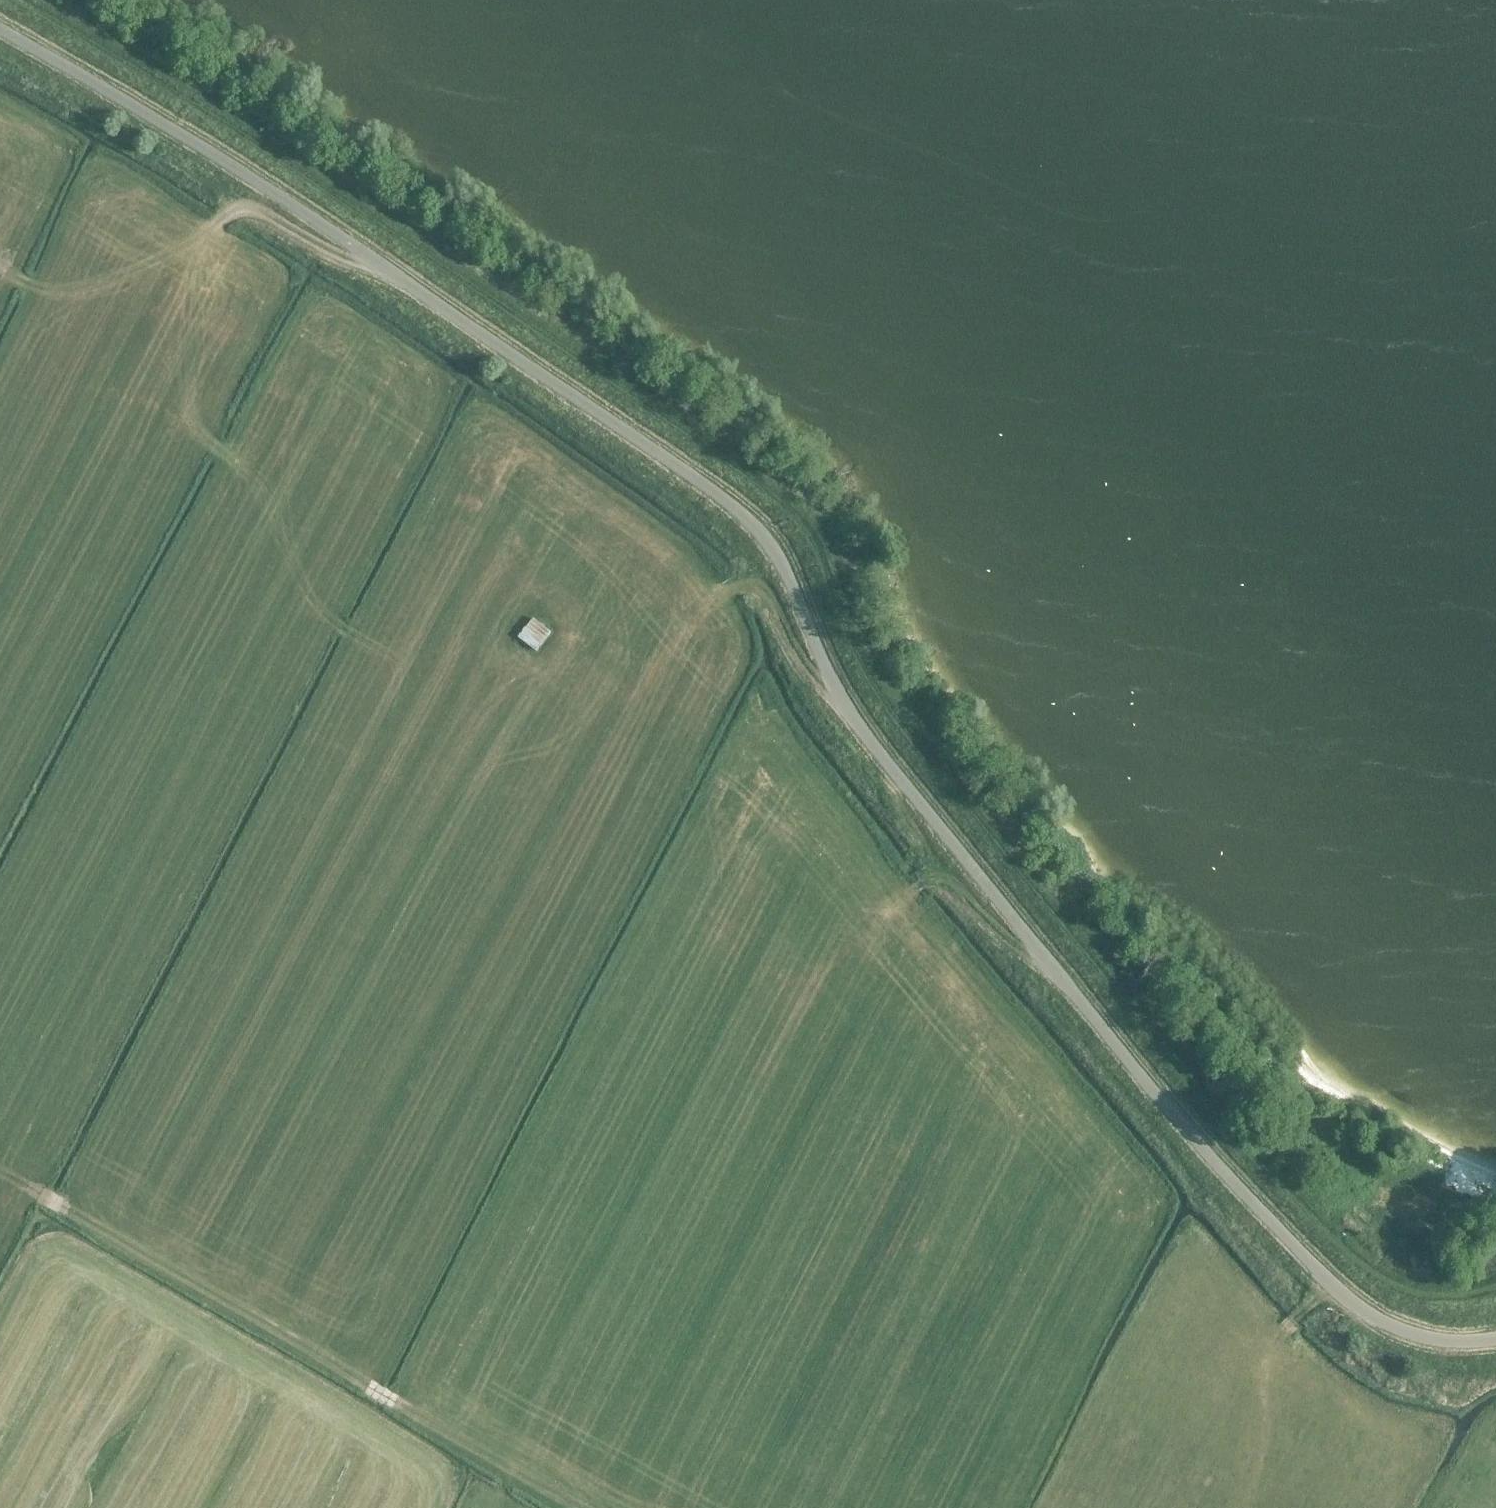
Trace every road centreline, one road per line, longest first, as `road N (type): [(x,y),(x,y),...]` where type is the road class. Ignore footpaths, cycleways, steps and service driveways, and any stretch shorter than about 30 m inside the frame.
road 1 (unclassified): [(1495,1340),(1427,1342),(1375,1323),(1322,1280),(1052,973),(893,775),(831,684),(768,543),(736,510),(219,156),(0,31)]
road 2 (track): [(584,1507),(0,1172)]
road 3 (track): [(0,272),(55,293),(145,272),(241,206),(389,273)]
road 4 (track): [(714,602),(741,580),(757,580),(815,679),(831,684)]
road 5 (track): [(896,910),(943,875),(913,828),(893,775)]
road 6 (track): [(1237,1397),(1277,1334),(1335,1290)]
road 7 (track): [(943,875),(988,925),(1052,973)]

